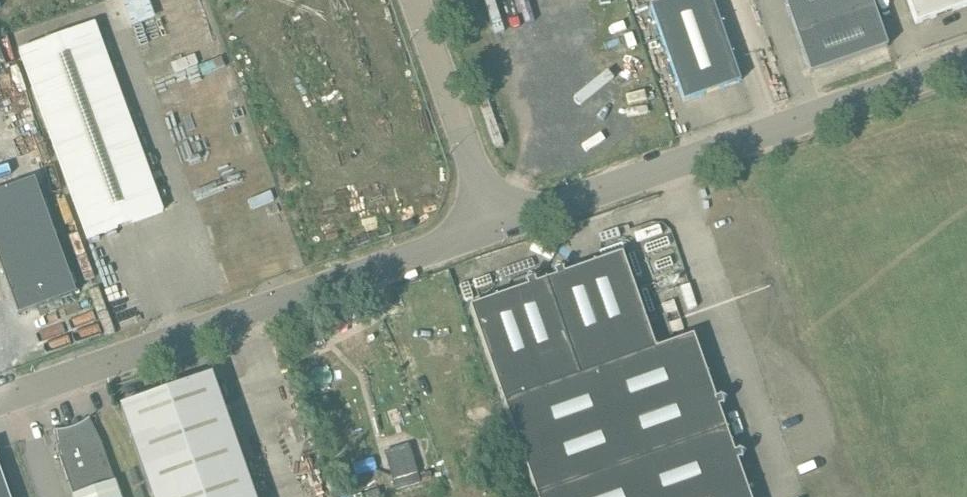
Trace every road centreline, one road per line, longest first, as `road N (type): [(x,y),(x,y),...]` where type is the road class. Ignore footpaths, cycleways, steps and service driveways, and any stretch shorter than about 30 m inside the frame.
road 1 (residential): [(0,401),(495,224)]
road 2 (residential): [(495,224),(966,60)]
road 3 (residential): [(495,224),(414,0)]

